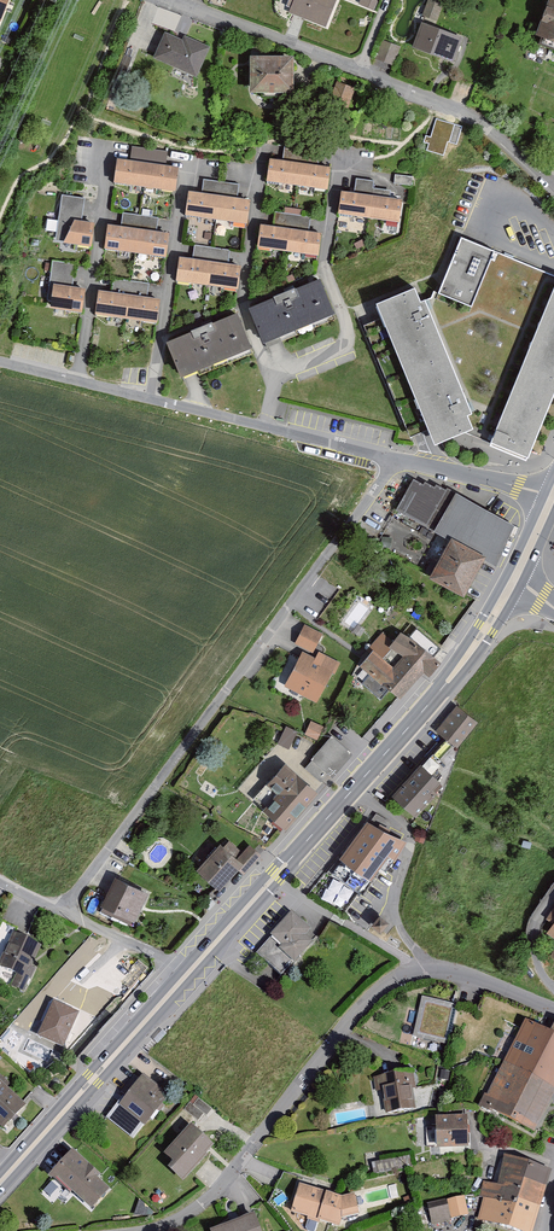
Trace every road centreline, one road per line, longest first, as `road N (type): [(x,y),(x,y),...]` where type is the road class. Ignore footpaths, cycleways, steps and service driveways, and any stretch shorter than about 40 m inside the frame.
road 1 (residential): [(60,912),(397,458)]
road 2 (residential): [(150,1230),(217,1192),(358,1010),(393,982),(431,971),(464,977),(553,1013)]
road 3 (secondary): [(516,579),(418,717),(186,974)]
road 4 (residential): [(397,458),(0,361)]
road 5 (secondary): [(186,974),(0,1182)]
road 6 (residential): [(553,187),(487,126),(361,72)]
road 7 (residential): [(361,72),(167,0)]
road 8 (residential): [(552,500),(397,458)]
road 9 (residential): [(60,912),(186,974)]

